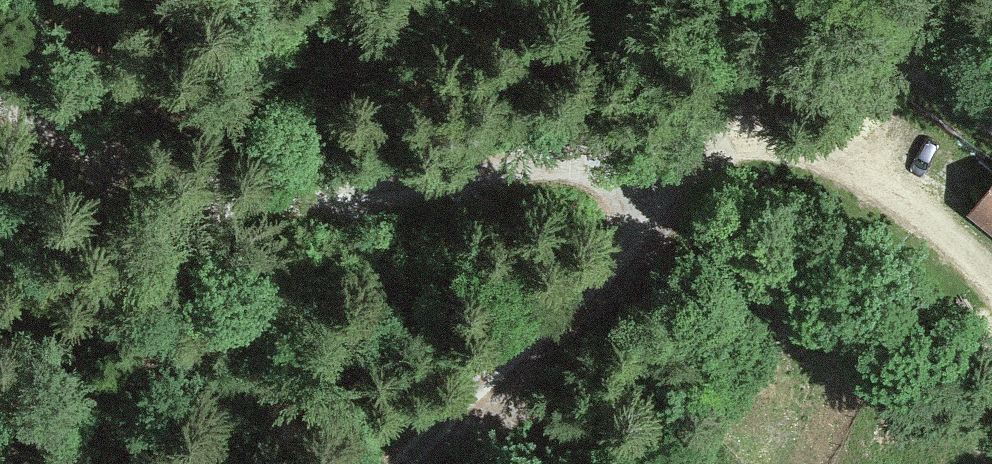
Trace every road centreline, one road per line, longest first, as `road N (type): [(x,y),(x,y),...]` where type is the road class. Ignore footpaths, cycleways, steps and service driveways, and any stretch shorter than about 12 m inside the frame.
road 1 (track): [(416,463),(605,283),(645,209),(700,140),(809,55),(850,43),(902,53),(991,115)]
road 2 (track): [(645,209),(615,178),(583,166),(362,206),(219,197),(158,182),(0,102)]
road 3 (track): [(700,140),(823,159),(862,177),(947,241),(991,292)]
road 4 (track): [(474,405),(638,463)]

